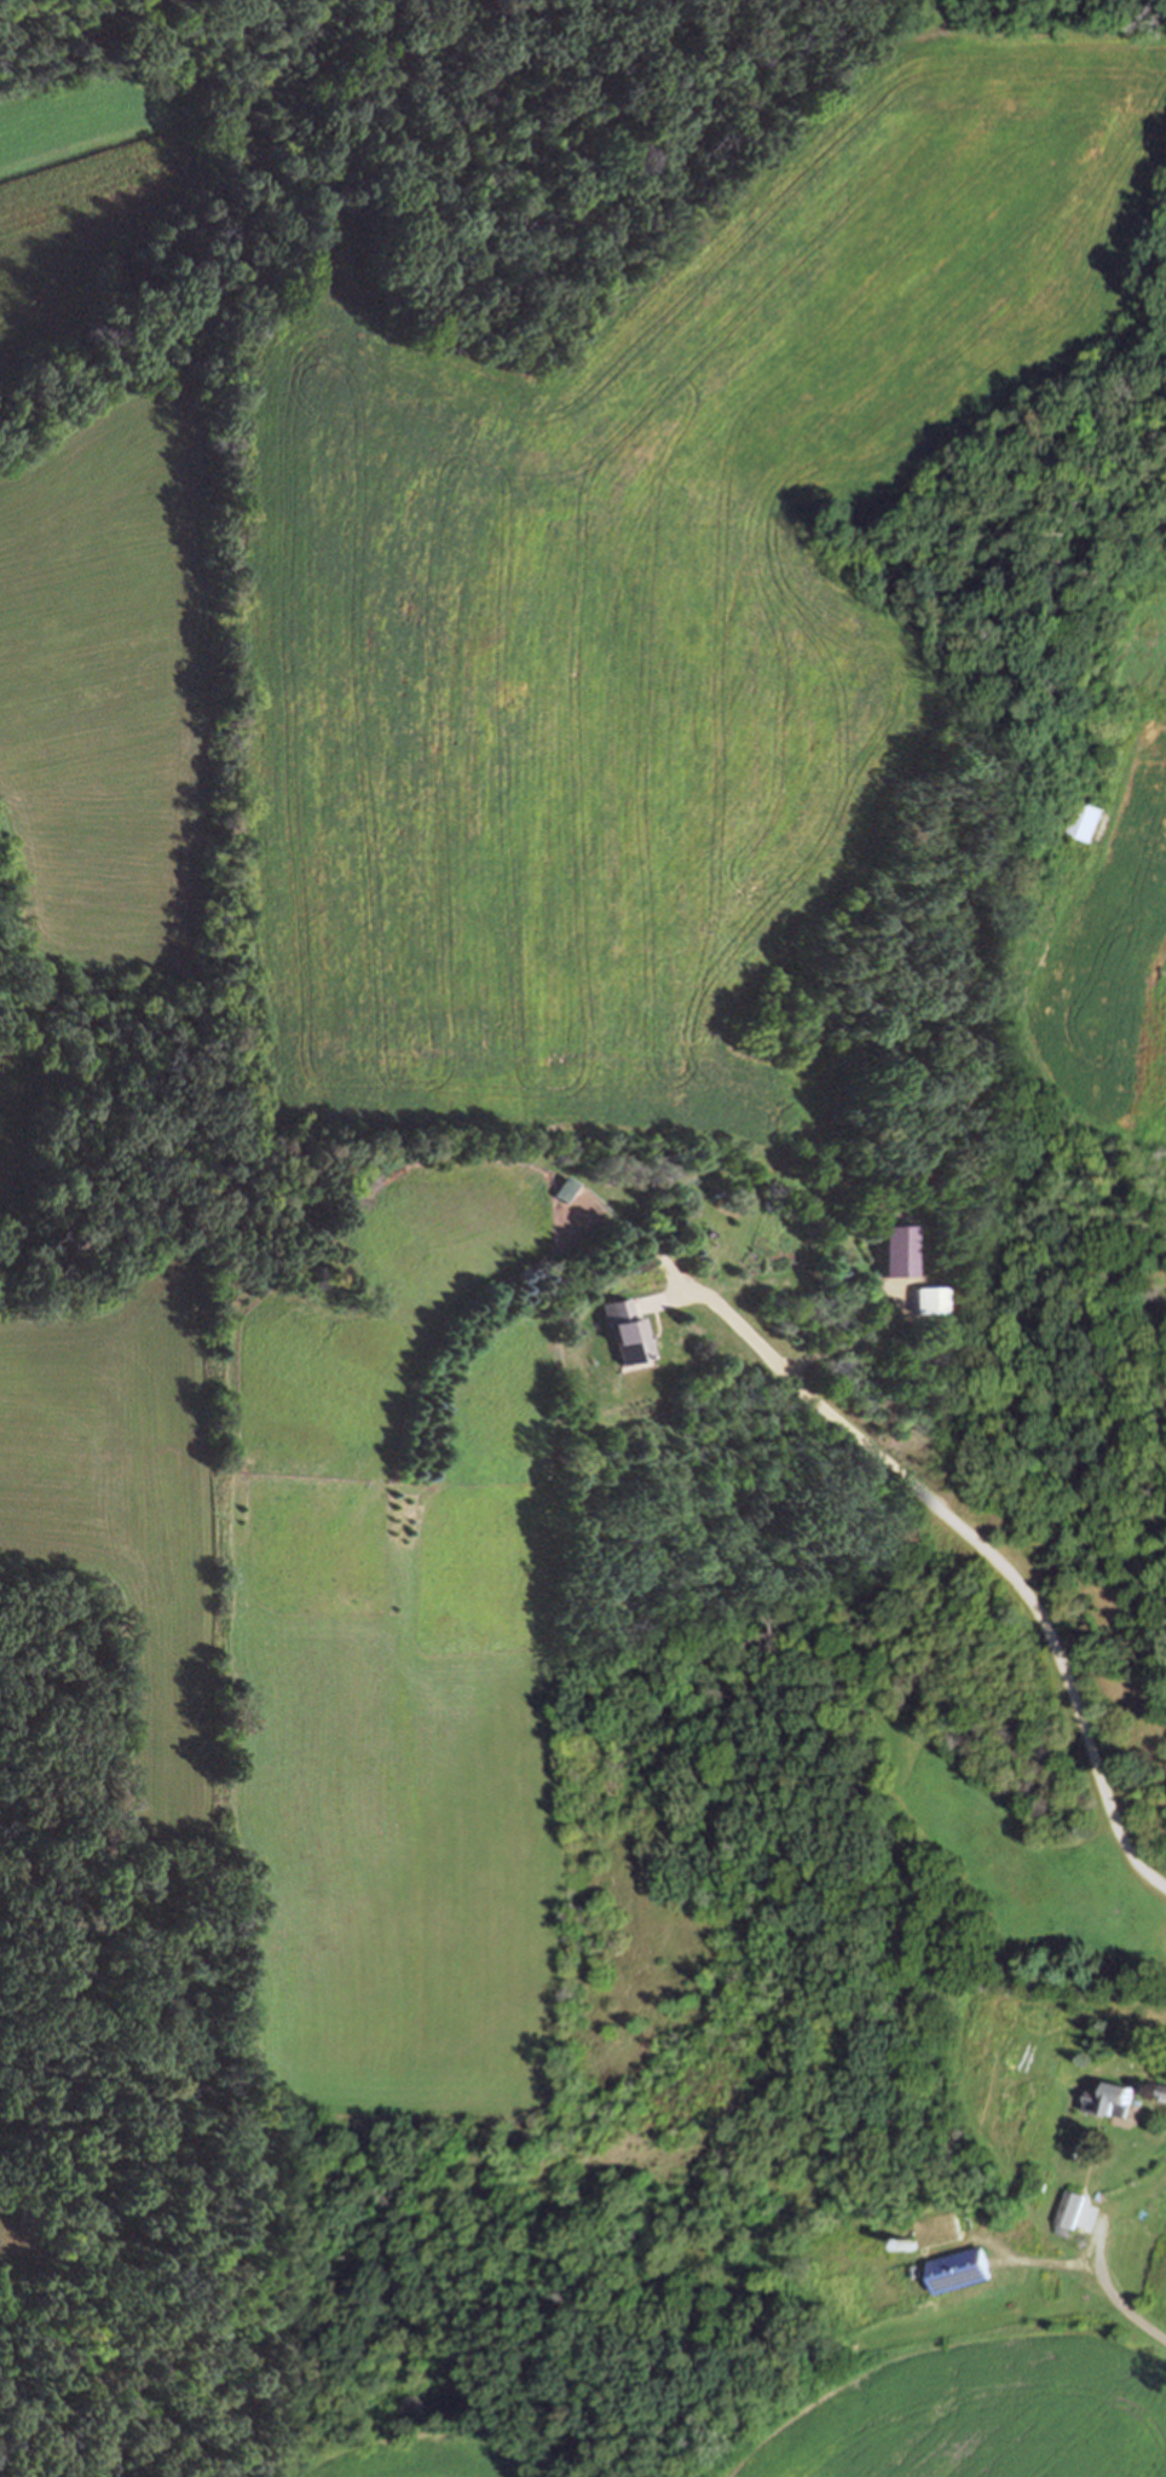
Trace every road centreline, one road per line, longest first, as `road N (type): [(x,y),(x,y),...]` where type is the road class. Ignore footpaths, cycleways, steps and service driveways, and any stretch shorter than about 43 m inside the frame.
road 1 (residential): [(1165,1890),(1136,1855),(1060,1651),(1024,1589),(718,1306),(703,1297),(669,1300)]
road 2 (residential): [(1165,2339),(1109,2289),(1097,2252),(1099,2225)]

